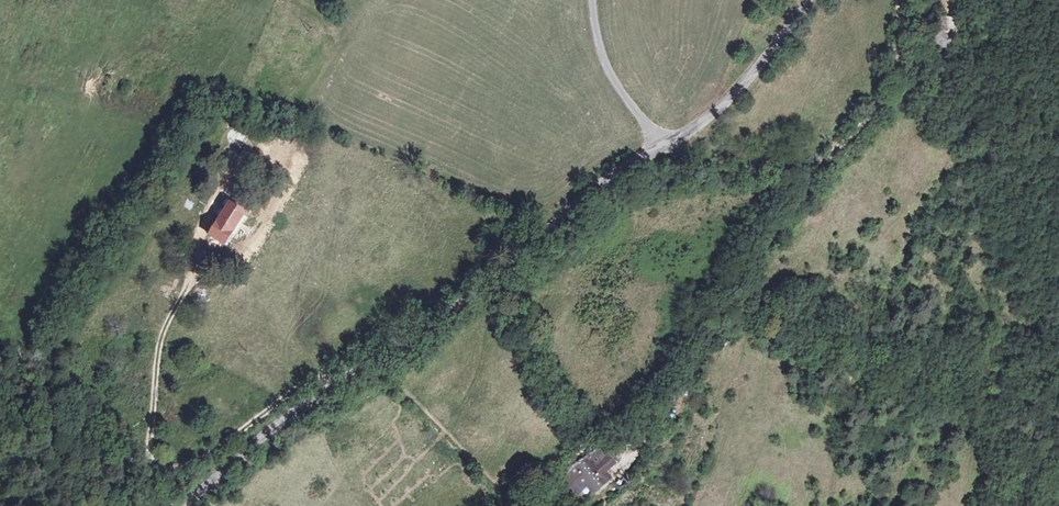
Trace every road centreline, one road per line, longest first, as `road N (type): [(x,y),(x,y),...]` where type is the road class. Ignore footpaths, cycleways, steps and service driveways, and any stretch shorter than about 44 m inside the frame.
road 1 (unclassified): [(664,144),(594,188),(459,307),(283,419),(180,505)]
road 2 (track): [(232,141),(220,194),(198,238),(205,258),(160,343),(153,473)]
road 3 (track): [(665,412),(738,272),(816,171)]
road 4 (track): [(153,473),(169,475),(203,459),(310,381),(341,381)]
road 5 (unclassified): [(809,0),(743,88),(664,144)]
road 6 (track): [(816,171),(881,96),(898,50),(901,0)]
road 7 (unclassified): [(664,144),(608,69),(595,0)]
road 8 (track): [(665,412),(589,505)]

